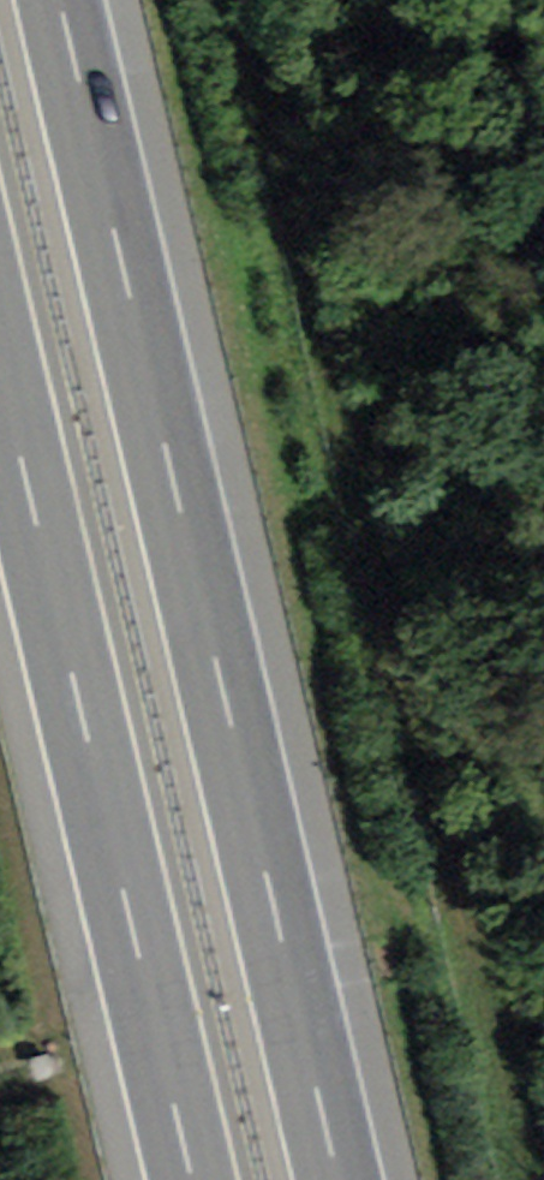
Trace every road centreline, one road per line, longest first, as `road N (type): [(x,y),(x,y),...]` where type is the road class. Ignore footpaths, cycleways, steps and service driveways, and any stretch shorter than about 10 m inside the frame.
road 1 (motorway): [(338,1179),(57,0)]
road 2 (motorway): [(0,380),(193,1179)]

